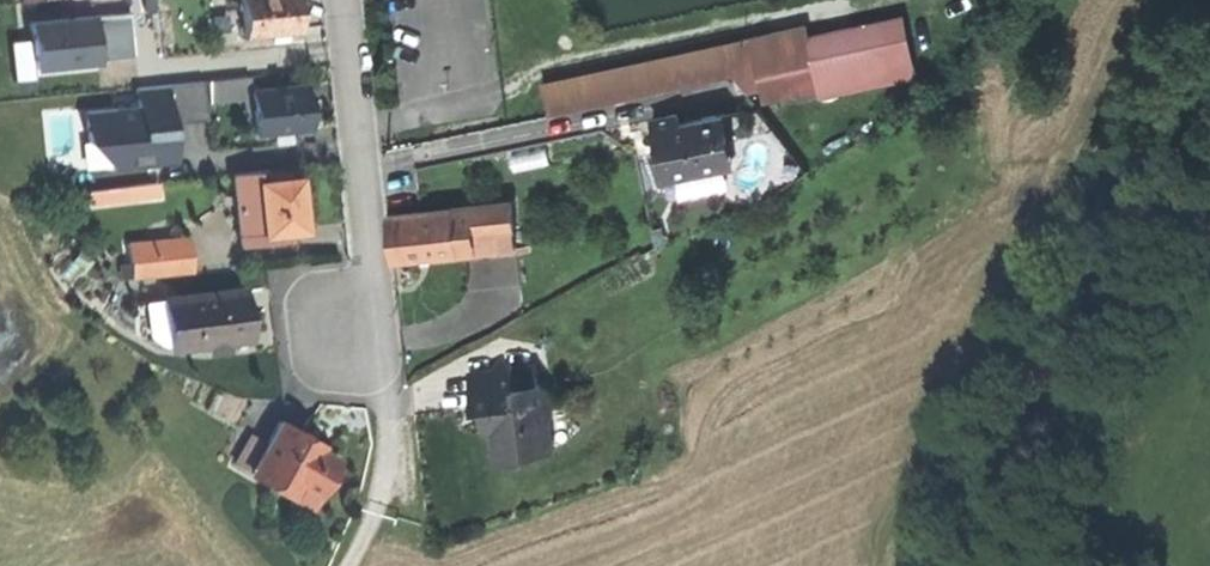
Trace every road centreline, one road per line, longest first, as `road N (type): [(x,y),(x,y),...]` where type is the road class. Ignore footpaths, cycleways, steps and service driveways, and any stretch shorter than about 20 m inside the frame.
road 1 (residential): [(344,0),(392,424),(387,498)]

